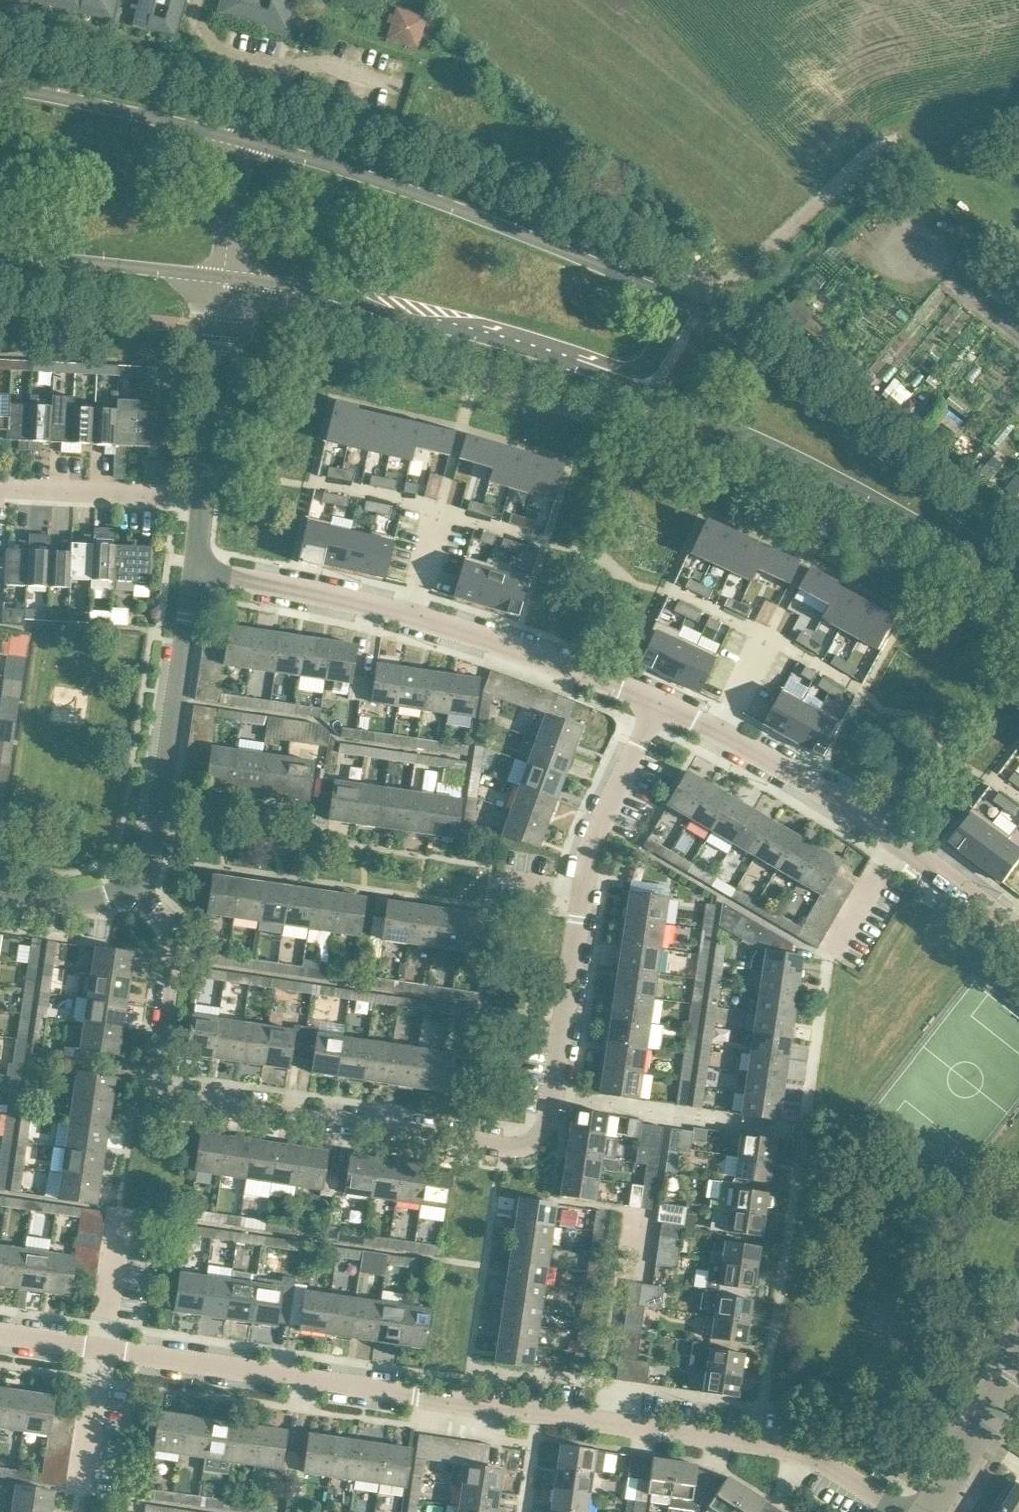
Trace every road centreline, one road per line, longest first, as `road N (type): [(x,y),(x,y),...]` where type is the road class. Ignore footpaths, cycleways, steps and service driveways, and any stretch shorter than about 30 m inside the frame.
road 1 (residential): [(135,887),(170,930),(174,961),(159,1076),(179,1099),(523,1148),(548,1124),(583,866),(659,709)]
road 2 (residential): [(897,1511),(827,1470),(763,1451),(0,1333)]
road 3 (residential): [(659,709),(457,632),(347,603),(189,576)]
road 4 (tertiary): [(682,306),(396,186),(243,140)]
road 5 (tertiary): [(634,384),(860,487),(1018,580)]
road 6 (tertiary): [(1018,573),(682,306)]
road 7 (tertiary): [(223,279),(471,329),(634,384)]
road 8 (residential): [(135,887),(149,868),(189,576)]
road 9 (residential): [(898,845),(659,709)]
road 10 (tertiary): [(243,140),(0,84)]
road 11 (tertiary): [(0,252),(223,279)]
road 12 (residential): [(196,498),(223,279)]
road 13 (residential): [(0,490),(196,498)]
road 14 (residential): [(931,1511),(1018,1373)]
road 15 (residential): [(1018,931),(898,845)]
road 16 (unclassified): [(243,140),(259,67),(213,43),(202,27)]
road 17 (unclassified): [(223,279),(243,140)]
road 18 (residential): [(0,891),(103,902),(135,887)]
road 19 (residential): [(830,960),(898,845)]

